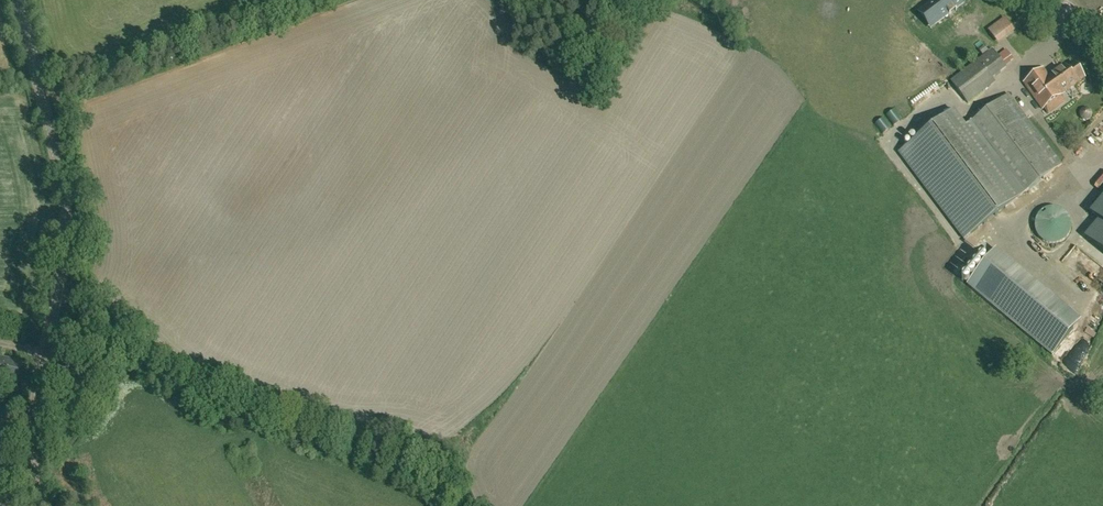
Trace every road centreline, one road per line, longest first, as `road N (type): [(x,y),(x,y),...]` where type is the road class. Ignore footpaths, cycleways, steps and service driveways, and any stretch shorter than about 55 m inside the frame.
road 1 (track): [(31,462),(79,447),(116,364),(130,361),(232,410),(417,472),(456,505)]
road 2 (tertiary): [(28,505),(67,224),(20,0)]

